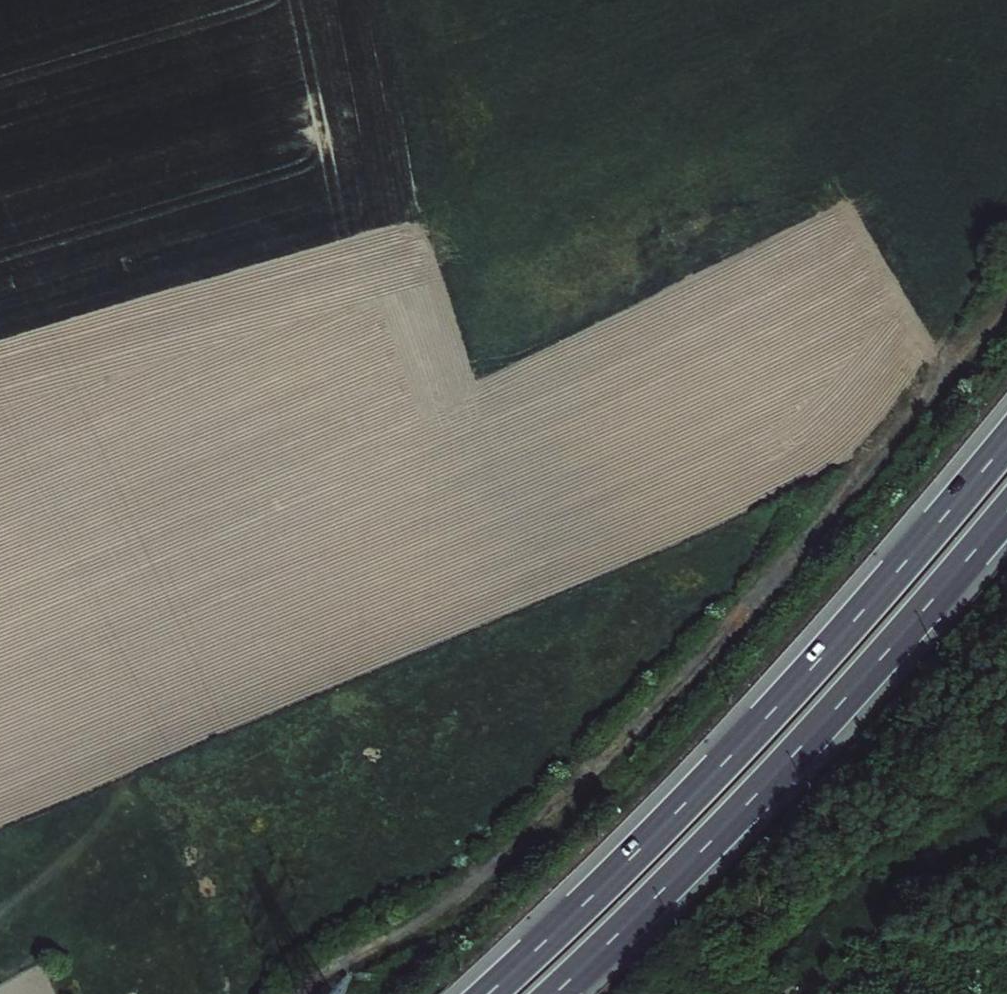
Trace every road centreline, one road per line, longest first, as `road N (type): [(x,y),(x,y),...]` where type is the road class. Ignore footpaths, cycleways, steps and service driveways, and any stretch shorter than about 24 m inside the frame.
road 1 (track): [(311,993),(343,960),(433,915),(566,799),(1006,299)]
road 2 (trunk): [(1006,440),(776,707),(488,993)]
road 3 (trunk): [(554,993),(800,747),(1006,512)]

